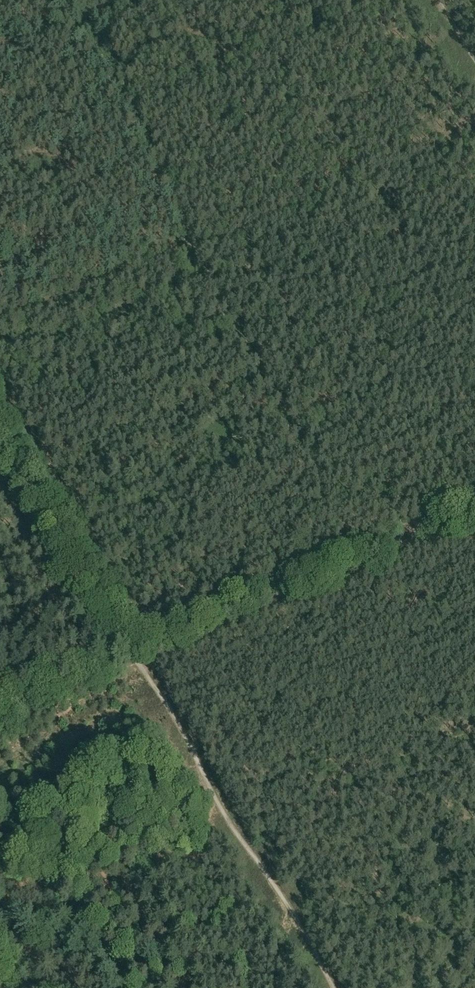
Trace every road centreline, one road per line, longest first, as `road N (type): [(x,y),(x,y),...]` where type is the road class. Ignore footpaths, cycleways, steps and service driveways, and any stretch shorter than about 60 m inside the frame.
road 1 (track): [(0,436),(335,987)]
road 2 (track): [(0,705),(474,515)]

